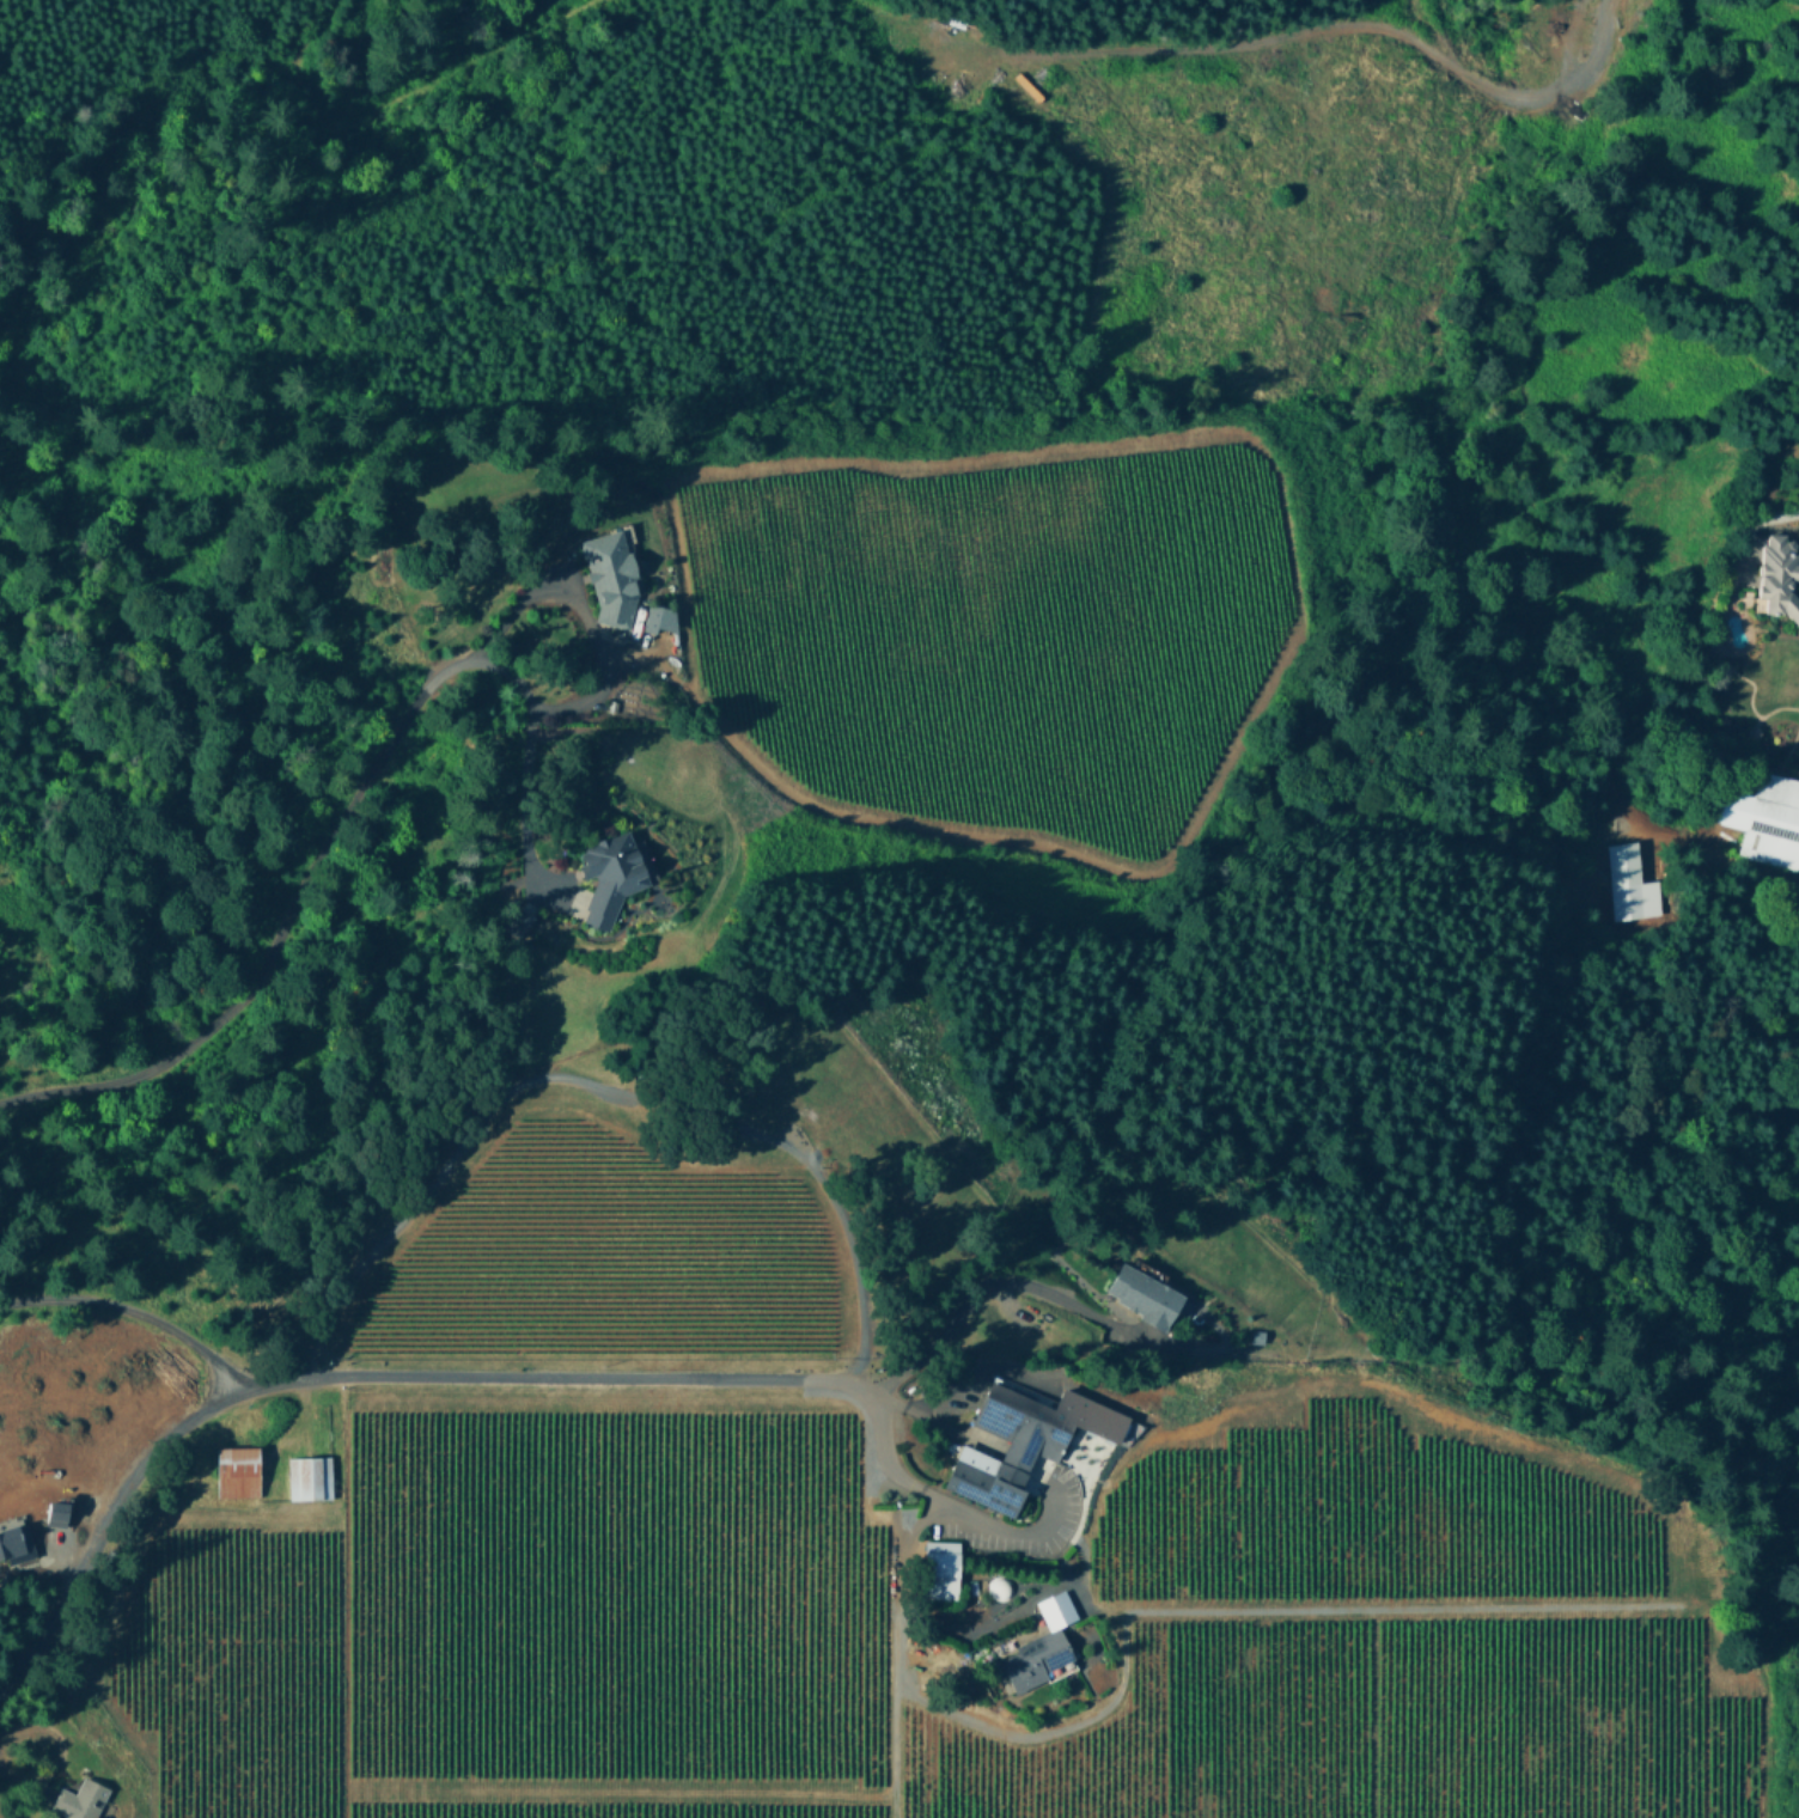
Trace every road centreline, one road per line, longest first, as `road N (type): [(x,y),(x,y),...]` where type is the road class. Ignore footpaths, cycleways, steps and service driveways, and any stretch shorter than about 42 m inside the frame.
road 1 (residential): [(0,1689),(148,1451),(224,1396),(336,1373),(841,1380)]

